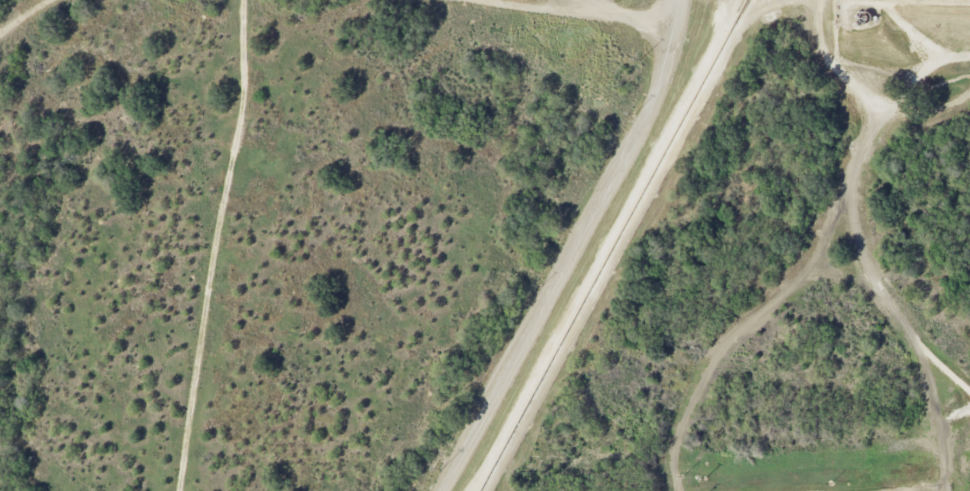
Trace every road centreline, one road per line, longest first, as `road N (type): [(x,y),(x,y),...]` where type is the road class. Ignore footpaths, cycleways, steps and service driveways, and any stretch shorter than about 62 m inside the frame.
road 1 (track): [(247,0),(181,490)]
road 2 (track): [(495,0),(674,29)]

